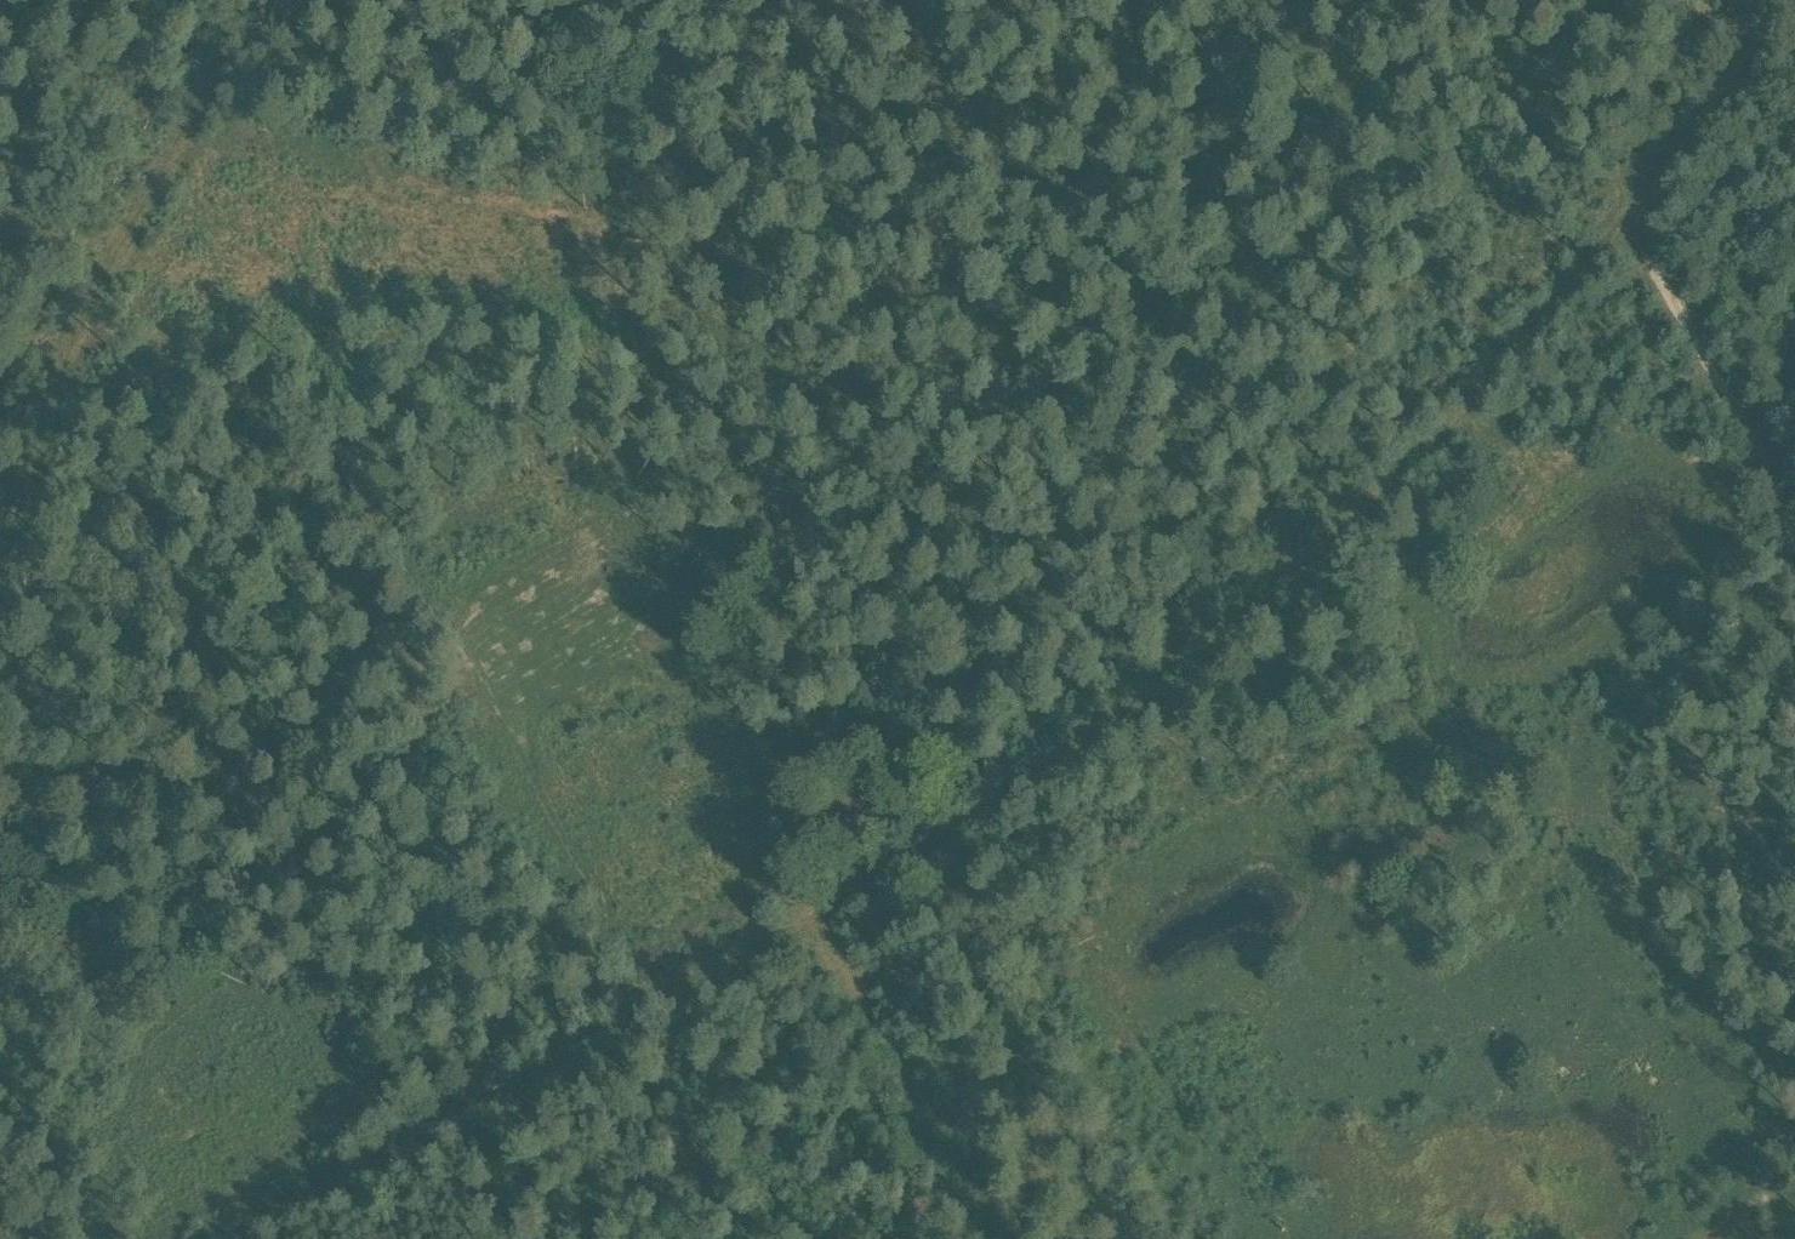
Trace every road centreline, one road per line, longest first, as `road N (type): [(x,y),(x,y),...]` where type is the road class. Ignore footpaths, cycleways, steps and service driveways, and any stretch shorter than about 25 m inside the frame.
road 1 (track): [(243,1238),(828,896),(1131,697),(1391,478),(1614,243),(1769,0)]
road 2 (track): [(0,559),(33,411),(243,0)]
road 3 (track): [(1794,583),(1636,209)]

